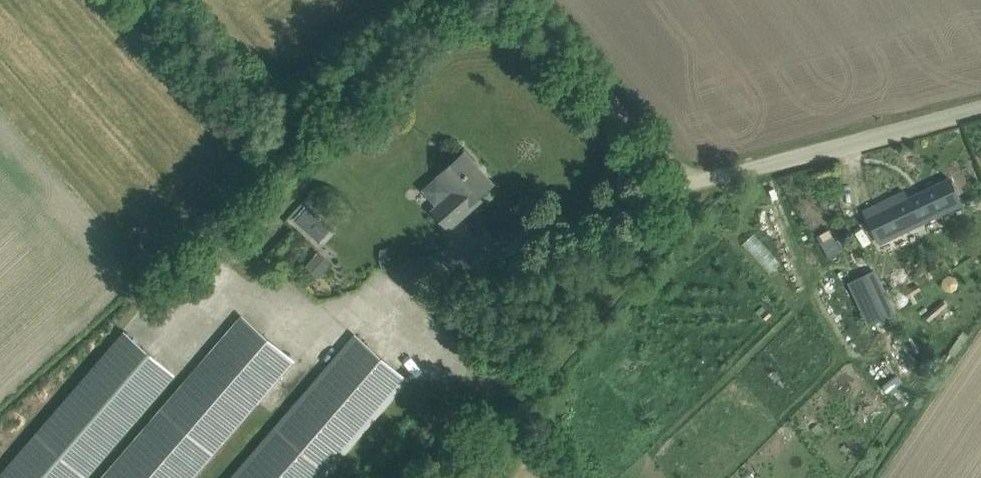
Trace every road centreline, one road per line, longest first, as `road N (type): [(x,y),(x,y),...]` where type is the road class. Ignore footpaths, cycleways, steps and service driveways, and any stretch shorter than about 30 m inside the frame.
road 1 (unclassified): [(399,277),(692,184),(980,108)]
road 2 (track): [(692,184),(521,0)]

